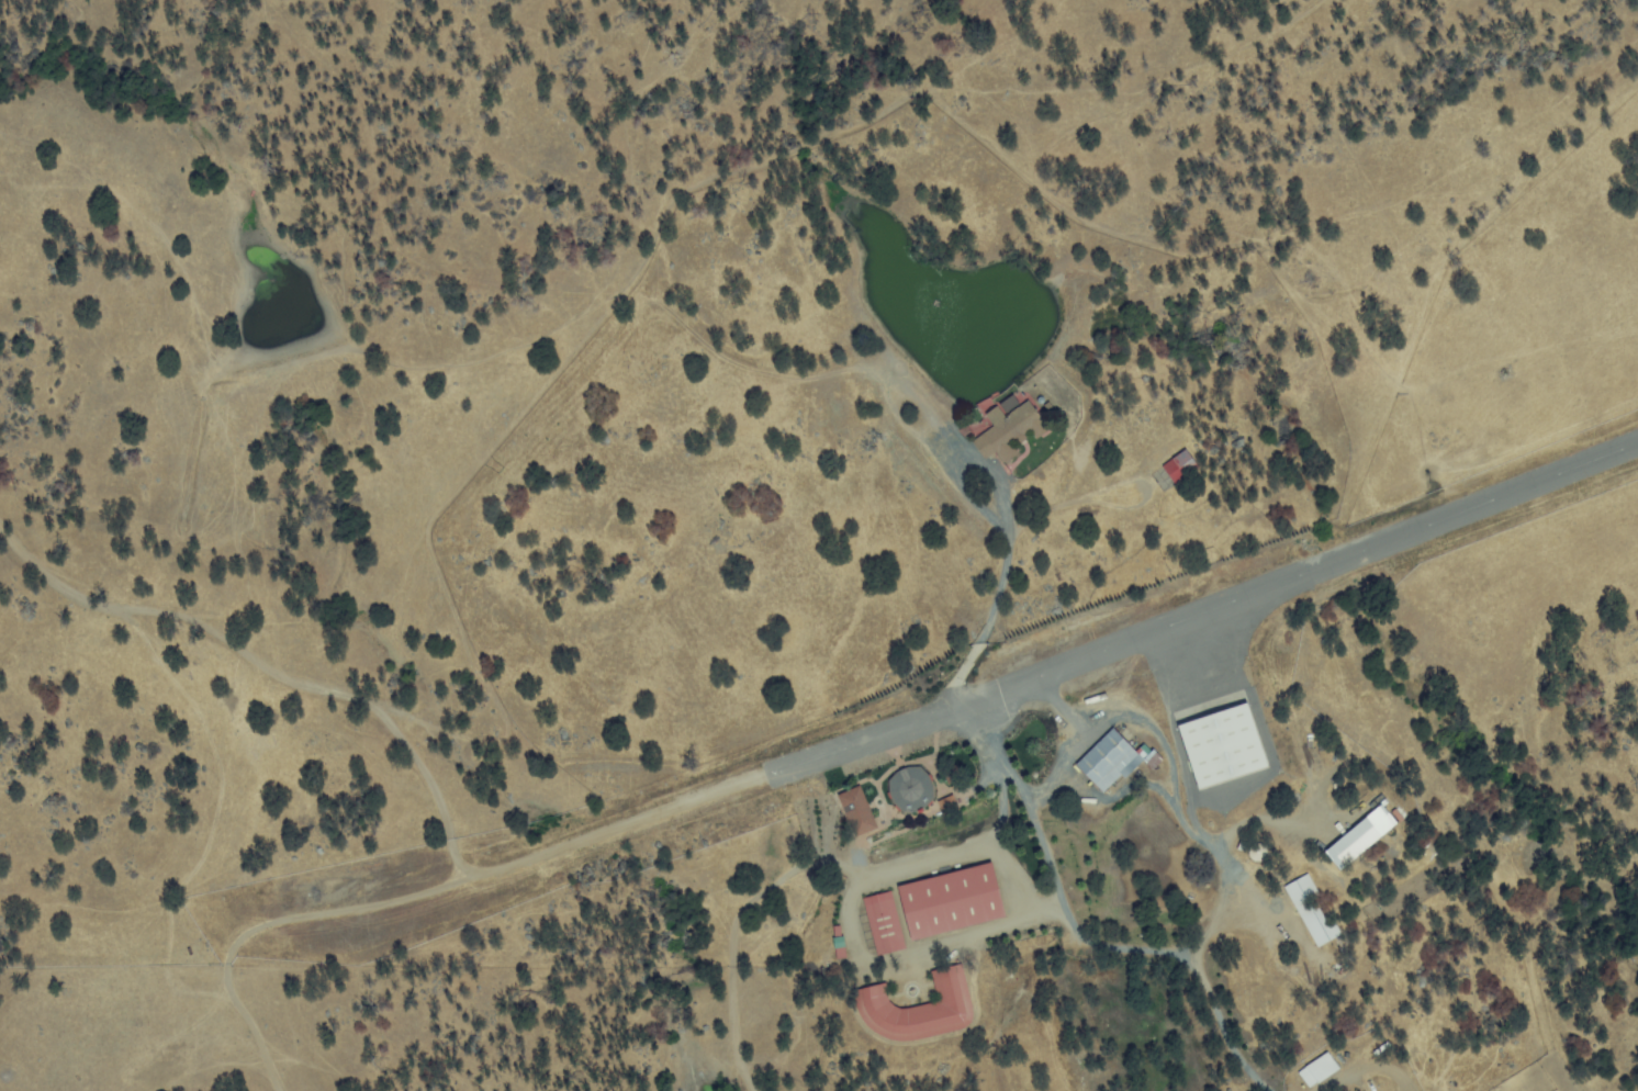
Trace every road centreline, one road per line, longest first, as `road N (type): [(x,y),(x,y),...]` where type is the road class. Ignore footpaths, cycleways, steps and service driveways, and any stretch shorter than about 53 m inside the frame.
road 1 (track): [(1280,1090),(1247,1062),(1196,959),(1089,945),(1072,915)]

